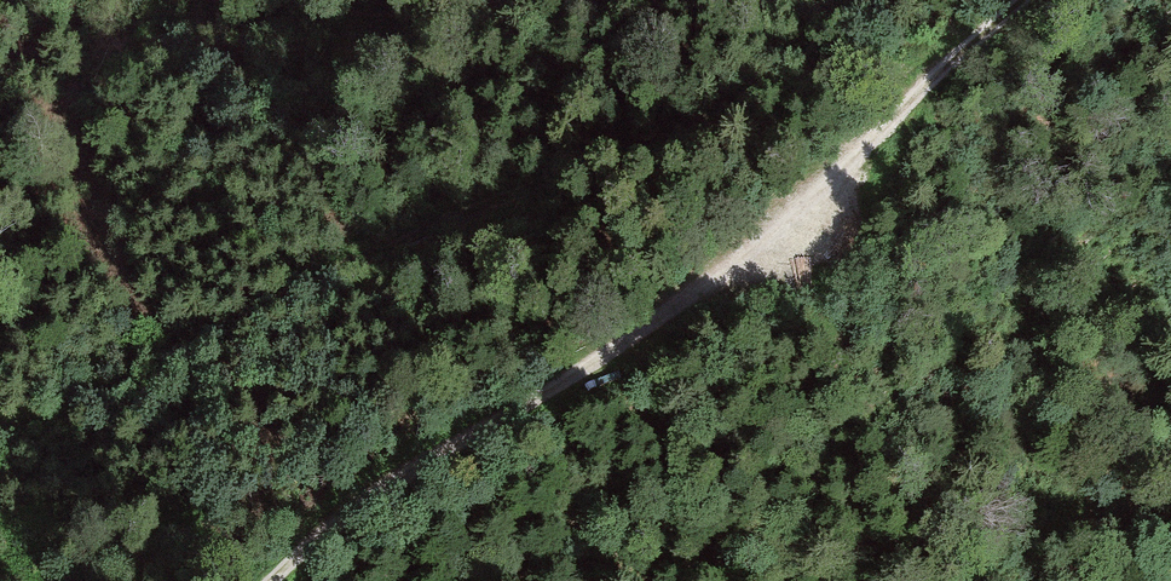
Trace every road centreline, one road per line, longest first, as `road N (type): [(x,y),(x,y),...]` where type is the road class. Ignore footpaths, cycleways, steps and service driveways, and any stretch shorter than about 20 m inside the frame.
road 1 (track): [(0,424),(129,378),(752,90),(852,63),(884,63),(927,79)]
road 2 (track): [(274,580),(410,472),(576,375),(678,300),(1014,0)]

